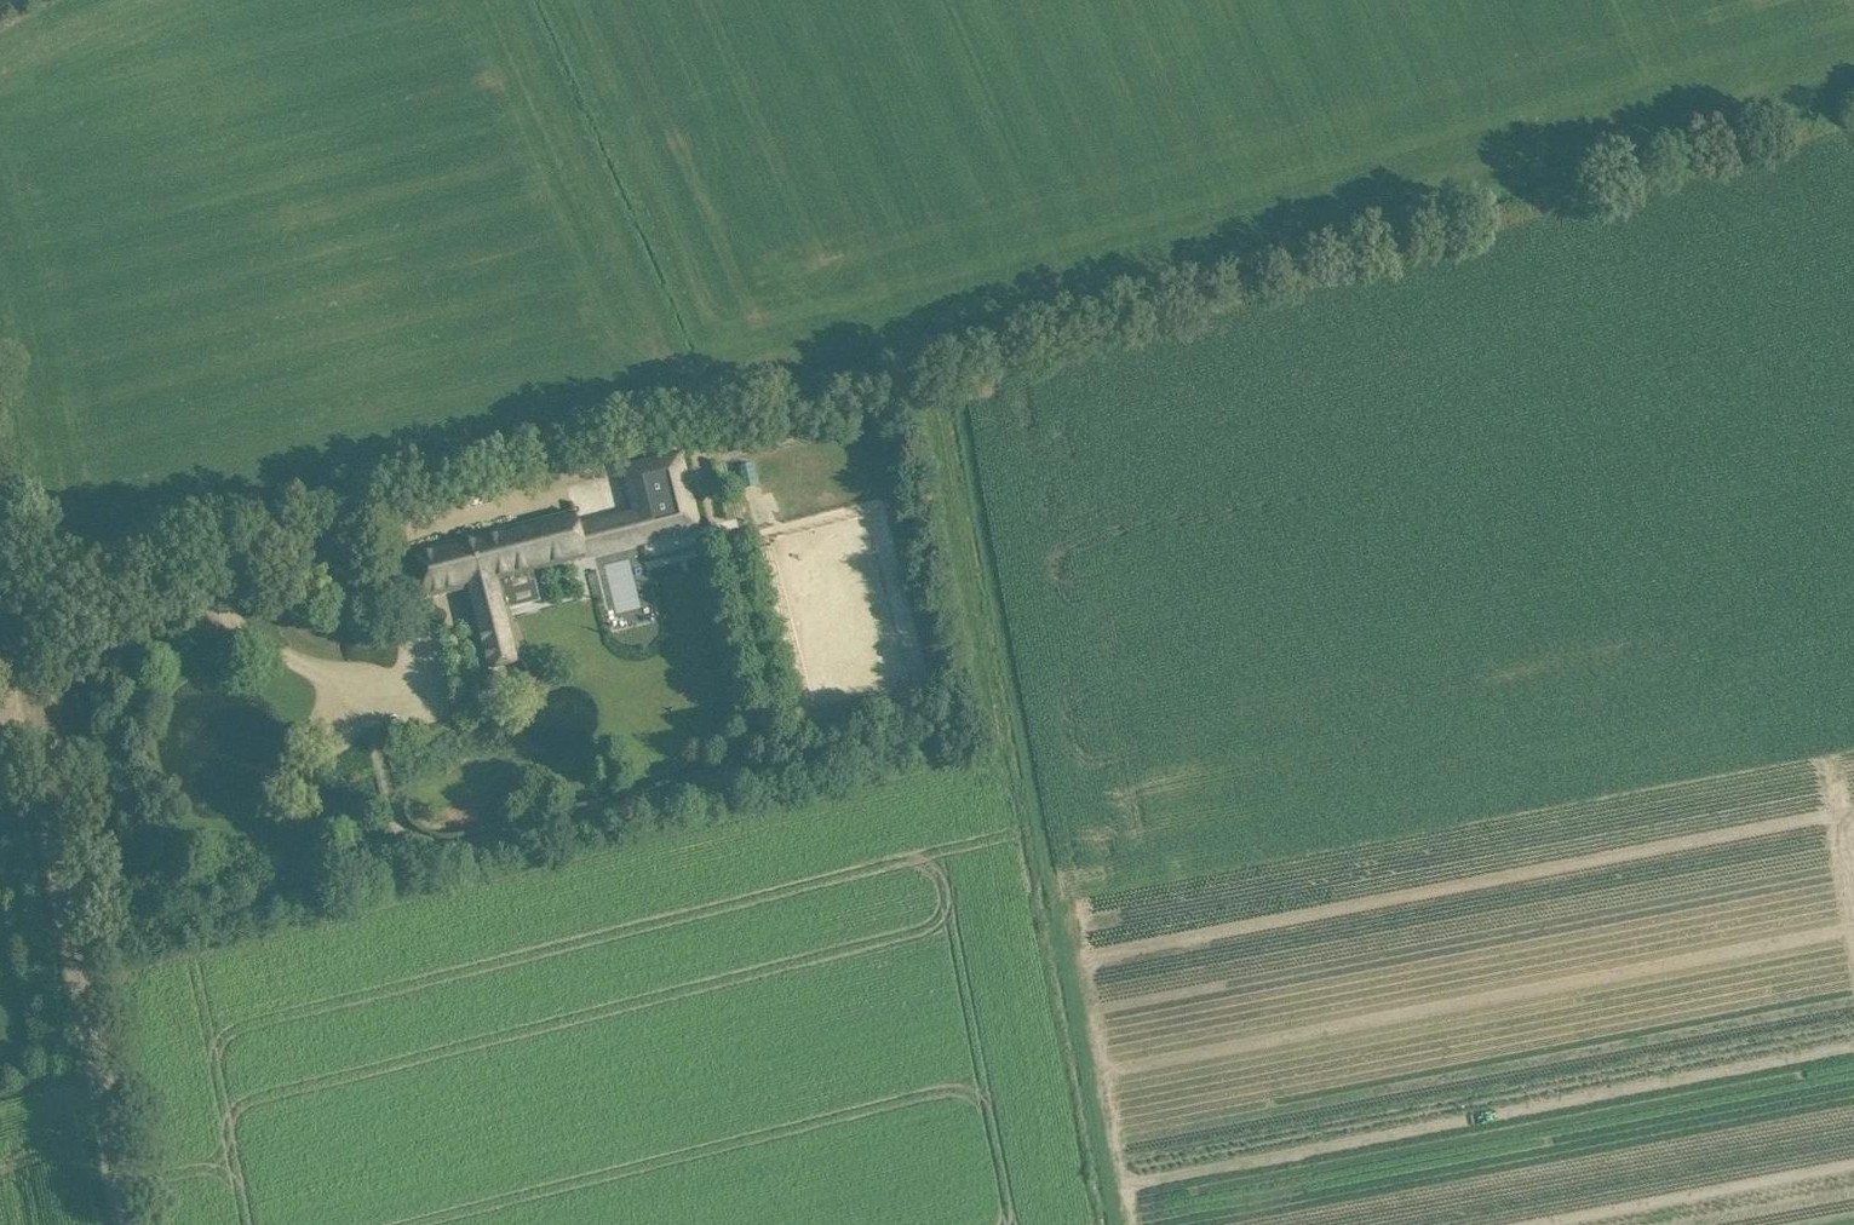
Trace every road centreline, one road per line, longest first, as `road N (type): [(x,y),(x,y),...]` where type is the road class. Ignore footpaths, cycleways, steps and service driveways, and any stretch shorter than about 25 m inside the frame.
road 1 (unclassified): [(123,1224),(0,625)]

